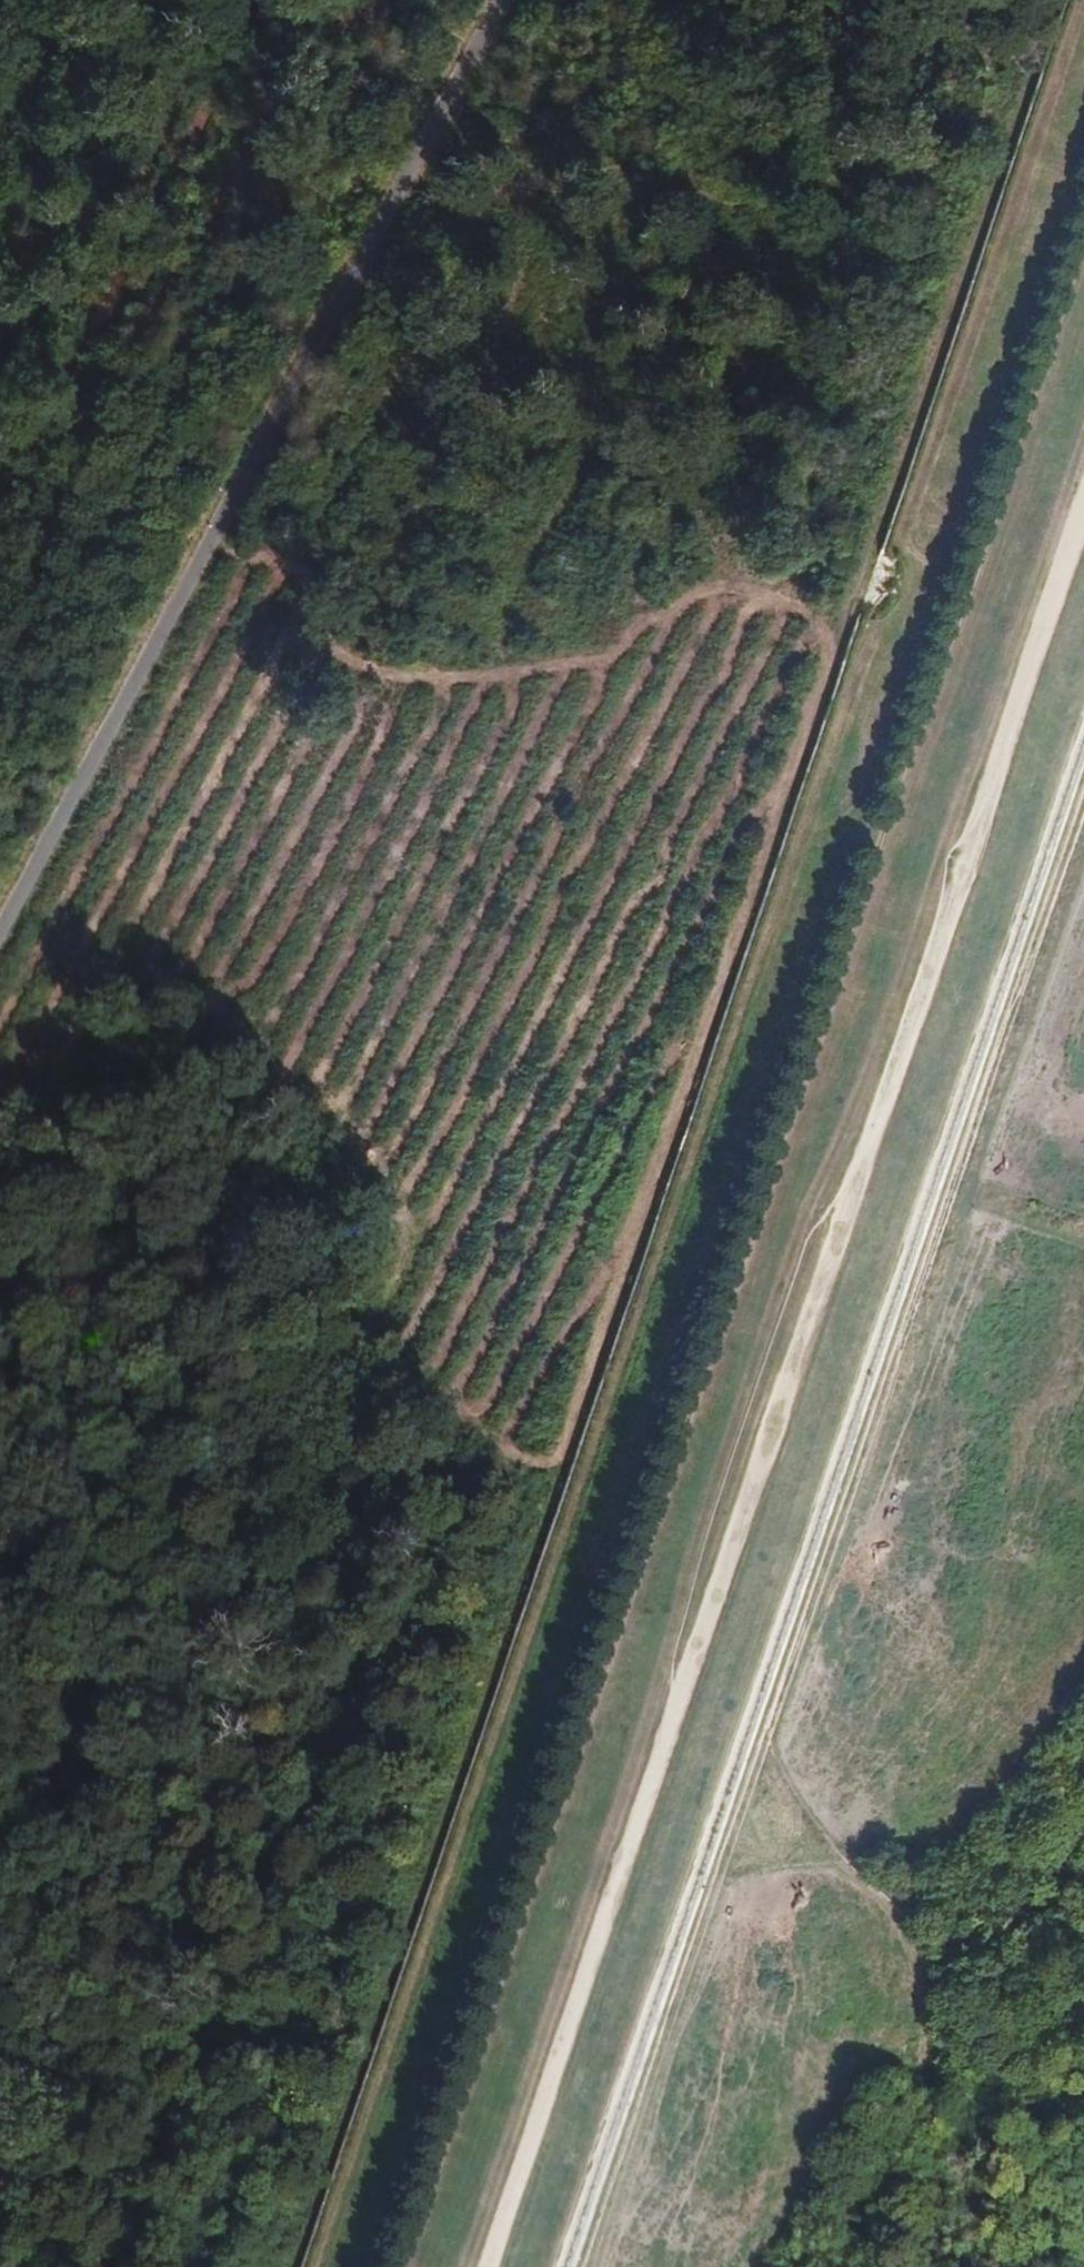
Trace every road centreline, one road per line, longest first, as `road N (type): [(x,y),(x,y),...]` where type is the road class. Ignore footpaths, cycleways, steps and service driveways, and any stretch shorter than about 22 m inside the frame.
road 1 (track): [(486,2266),(1083,519)]
road 2 (track): [(496,0),(0,934)]
road 3 (track): [(375,1916),(0,1646)]

